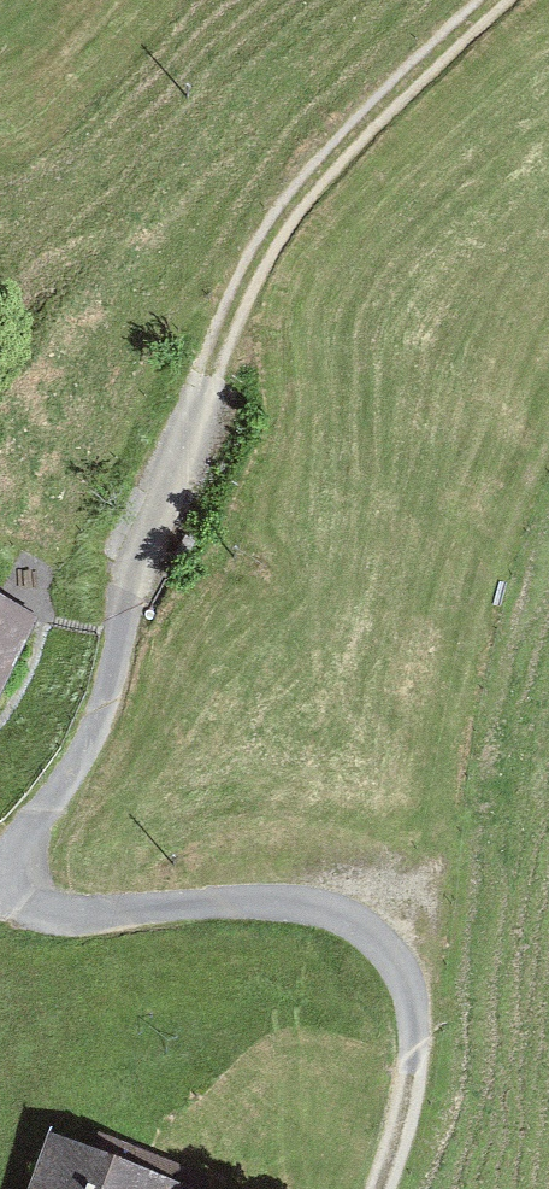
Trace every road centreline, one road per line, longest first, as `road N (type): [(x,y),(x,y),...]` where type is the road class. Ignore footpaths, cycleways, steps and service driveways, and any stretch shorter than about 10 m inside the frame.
road 1 (track): [(497,0),(351,134),(271,237),(206,382),(129,596),(93,726),(33,821),(12,899)]
road 2 (track): [(548,437),(519,506),(404,970)]
road 3 (track): [(12,899),(103,916),(268,899),(349,919),(404,970)]
road 4 (track): [(404,970),(426,1004),(432,1036),(396,1188)]

